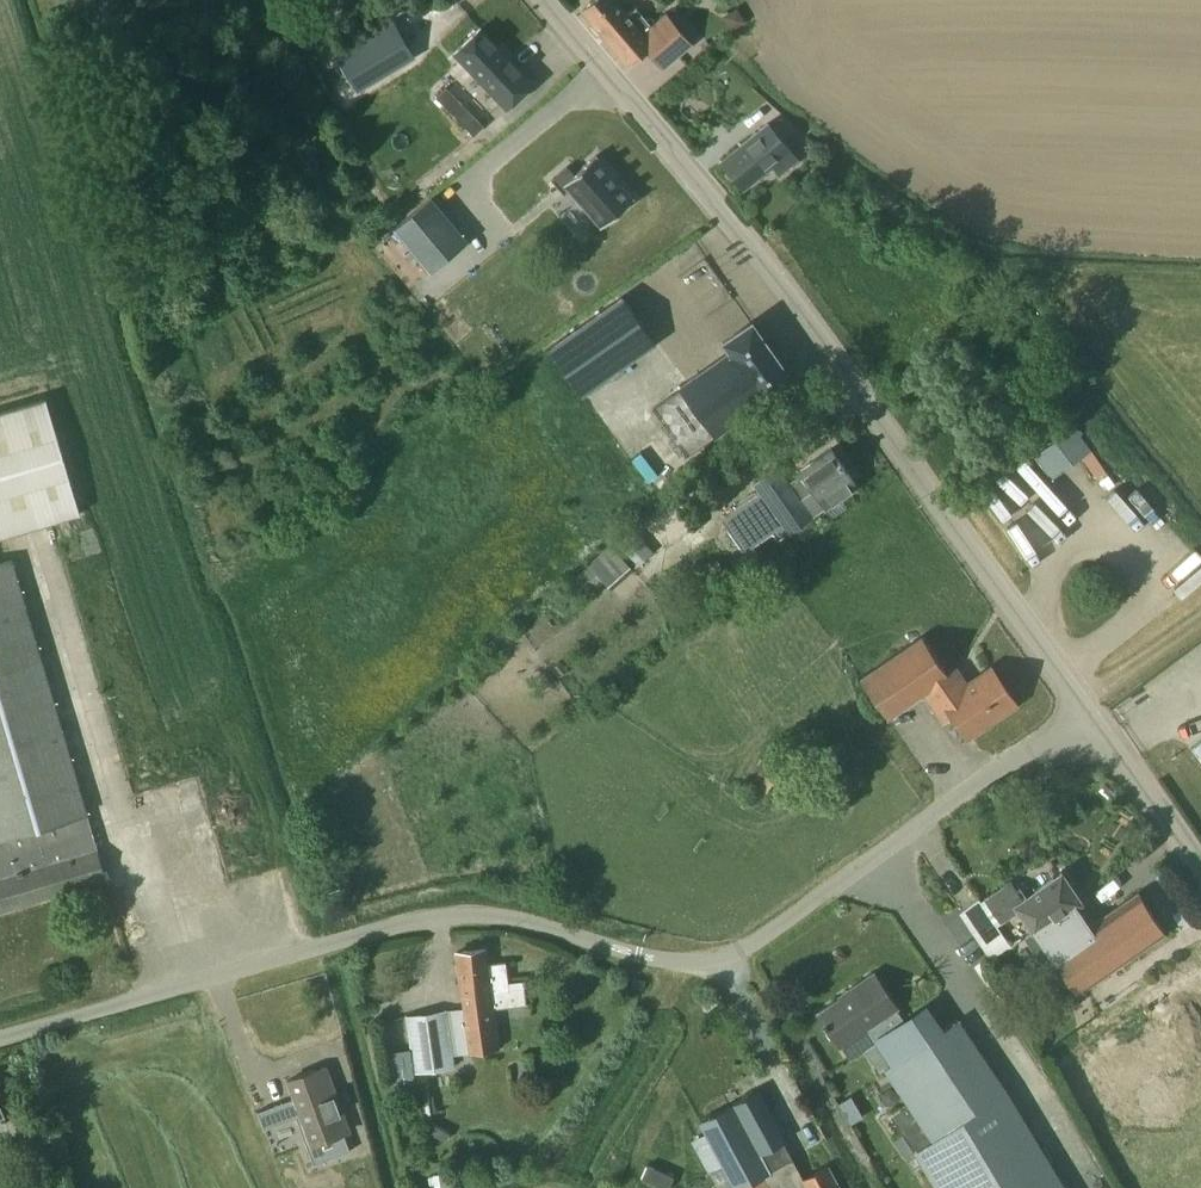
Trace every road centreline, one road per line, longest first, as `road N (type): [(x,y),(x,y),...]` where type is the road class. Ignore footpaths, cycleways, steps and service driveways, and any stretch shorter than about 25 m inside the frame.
road 1 (unclassified): [(0,1037),(426,918),(493,916),(658,961),(726,958),(1082,715)]
road 2 (unclassified): [(1082,715),(762,256),(549,0)]
road 3 (track): [(700,963),(567,1183)]
road 4 (unclassified): [(1200,873),(1082,715)]

